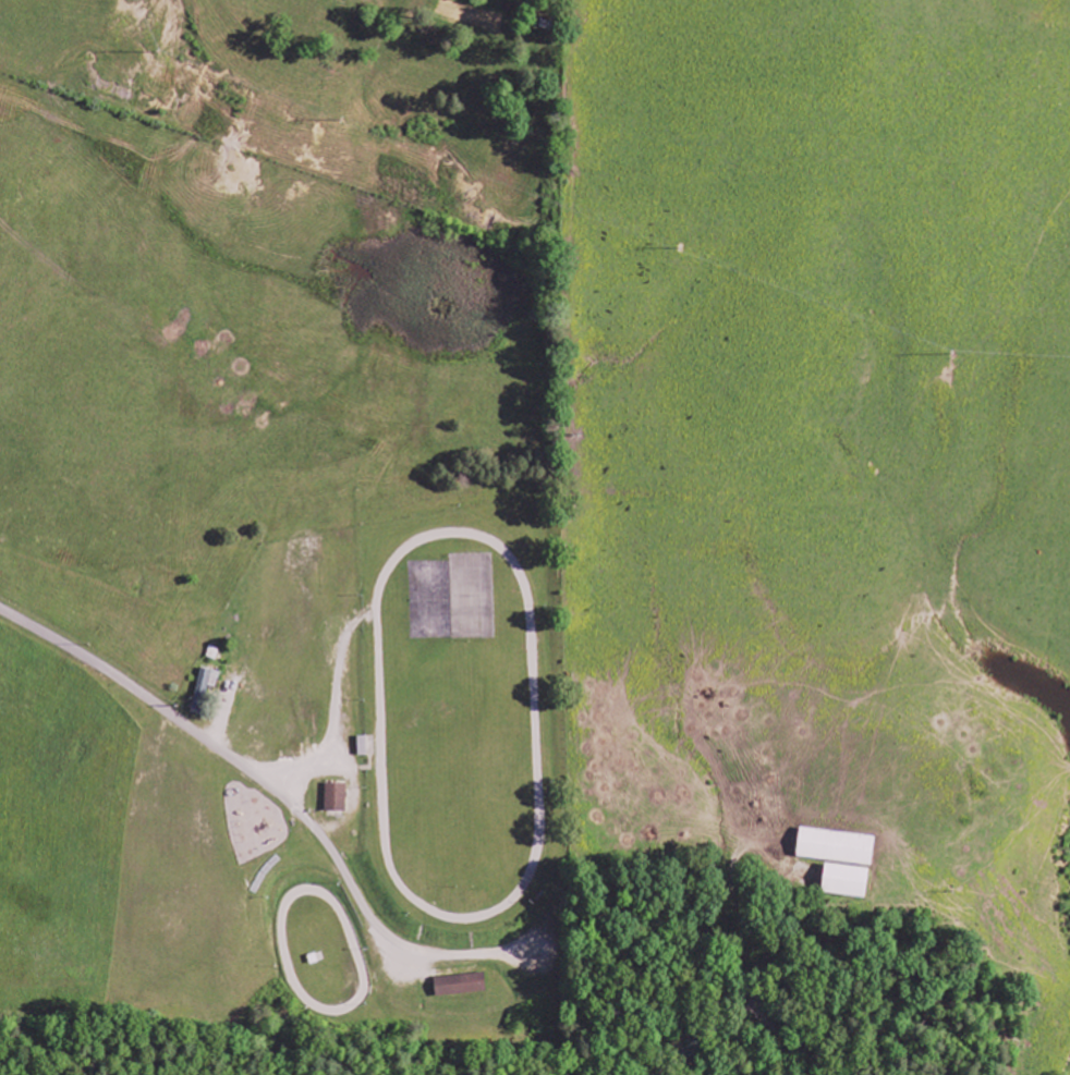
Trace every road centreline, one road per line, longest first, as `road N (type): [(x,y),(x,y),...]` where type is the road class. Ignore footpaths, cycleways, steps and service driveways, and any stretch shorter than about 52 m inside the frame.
road 1 (residential): [(0,598),(179,704),(325,832),(386,924),(416,954),(514,955)]

